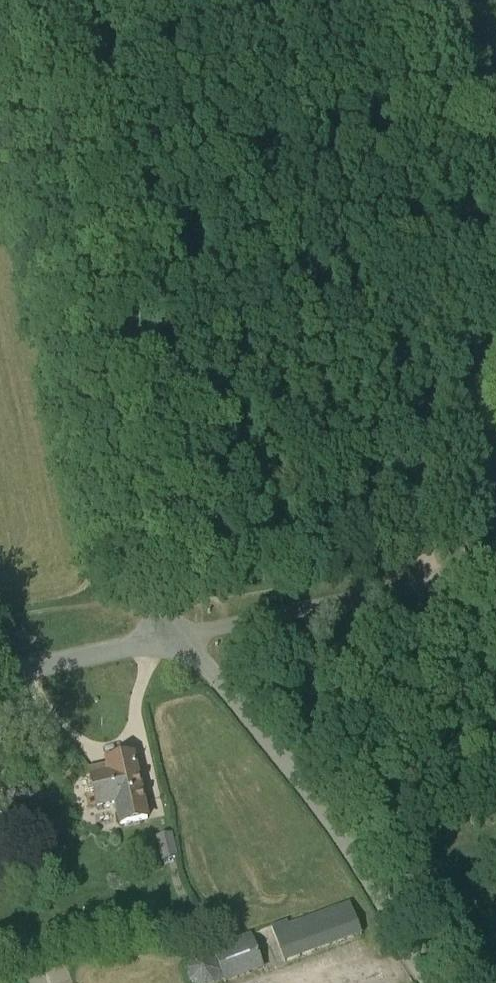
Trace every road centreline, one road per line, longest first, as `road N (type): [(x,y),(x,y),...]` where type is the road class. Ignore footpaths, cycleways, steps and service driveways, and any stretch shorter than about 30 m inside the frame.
road 1 (unclassified): [(182,633),(151,570),(79,260),(0,46)]
road 2 (unclassified): [(182,633),(321,808),(430,982)]
road 3 (track): [(113,380),(427,308)]
road 4 (unclassified): [(182,633),(0,673)]

